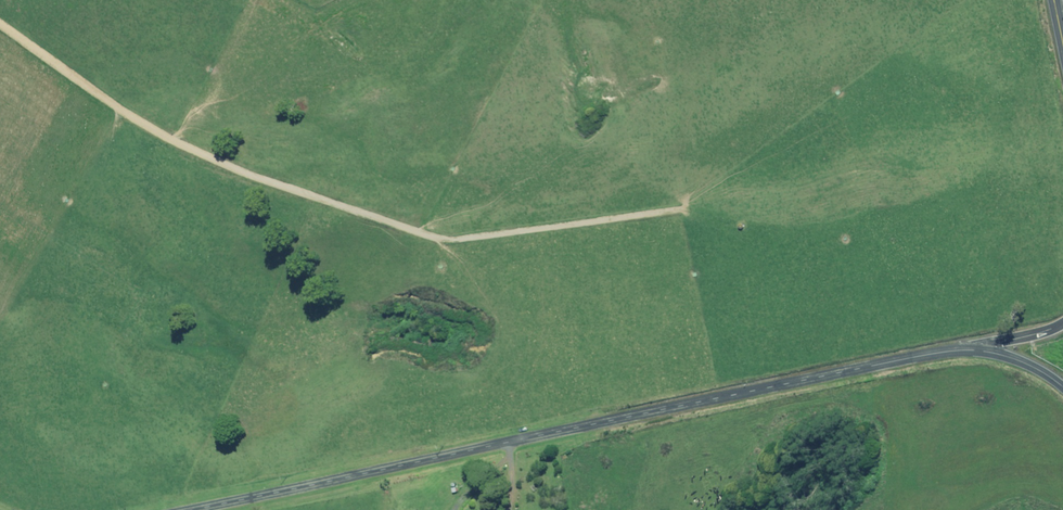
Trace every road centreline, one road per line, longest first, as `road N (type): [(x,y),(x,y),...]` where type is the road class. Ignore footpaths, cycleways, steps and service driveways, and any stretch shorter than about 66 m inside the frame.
road 1 (unclassified): [(175,509),(978,348)]
road 2 (track): [(682,209),(431,240),(135,121),(0,27)]

